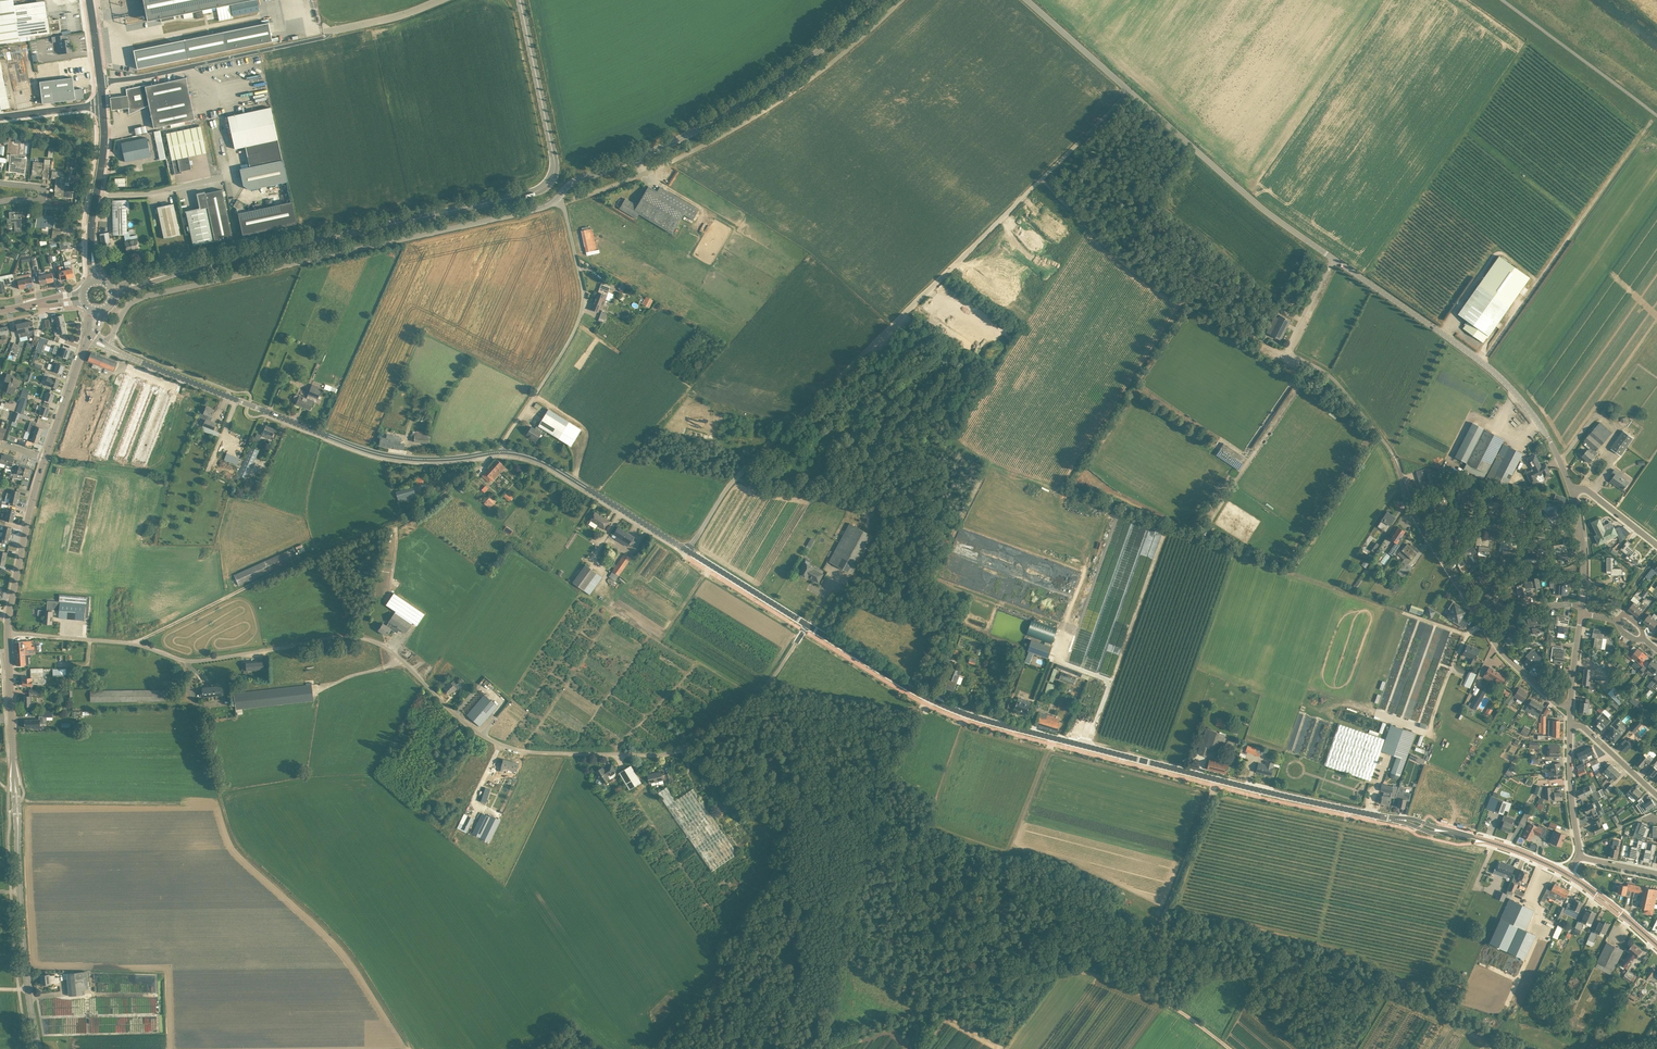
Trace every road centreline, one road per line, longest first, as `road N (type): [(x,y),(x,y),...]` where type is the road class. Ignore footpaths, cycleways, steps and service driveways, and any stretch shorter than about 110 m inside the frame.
road 1 (tertiary): [(1569,875),(1486,839),(975,718),(921,695),(808,625)]
road 2 (unclassified): [(132,644),(202,660),(361,637),(392,650),(488,739),(514,750),(603,756),(657,755),(689,743),(761,692),(808,625)]
road 3 (unclassified): [(688,551),(748,460),(1131,92)]
road 4 (unclassified): [(107,349),(127,305),(138,299),(557,199)]
road 5 (track): [(413,1048),(342,940),(239,846),(184,660)]
road 6 (track): [(132,644),(416,515),(497,452)]
road 7 (secondary): [(152,279),(536,190),(552,179)]
road 8 (unclassified): [(557,199),(573,182),(738,106),(875,0)]
road 9 (unclassified): [(1571,489),(1549,439),(1505,381),(1333,258)]
road 10 (unclassified): [(1422,529),(1381,437),(1342,387),(1286,351),(1333,258)]
road 11 (track): [(822,1048),(1042,971),(1096,971),(1137,989)]
road 12 (tertiary): [(497,452),(439,459),(371,453),(202,386)]
road 13 (track): [(1286,351),(1149,282),(1040,178)]
road 14 (track): [(1656,114),(1482,362)]
road 15 (unclassified): [(497,452),(563,353),(583,307),(557,199)]
road 16 (unclassified): [(1333,258),(1256,204),(1131,92)]
road 17 (track): [(734,479),(881,503),(922,531),(934,557)]
road 18 (secondary): [(38,1048),(21,932),(18,824)]
road 19 (track): [(1137,989),(1214,786)]
road 20 (tertiary): [(688,551),(533,459),(497,452)]
road 21 (secondary): [(520,0),(552,179)]
road 22 (residential): [(1581,533),(1530,534),(1459,519),(1422,529)]
road 23 (secondary): [(15,785),(9,634)]
road 24 (tertiary): [(808,625),(688,551)]
road 25 (track): [(196,64),(330,30)]
road 26 (unclassified): [(1131,92),(1028,0)]
road 27 (unclassified): [(1580,858),(1570,725)]
road 28 (residential): [(116,442),(169,456),(202,386)]
road 29 (residential): [(132,644),(145,572),(87,563)]
road 30 (residential): [(87,563),(116,442)]
road 31 (secondary): [(46,458),(87,341)]
road 32 (unclassified): [(9,634),(132,644)]
road 33 (unclassified): [(96,193),(217,177)]
road 34 (unclassified): [(1571,706),(1552,700),(1483,626)]

